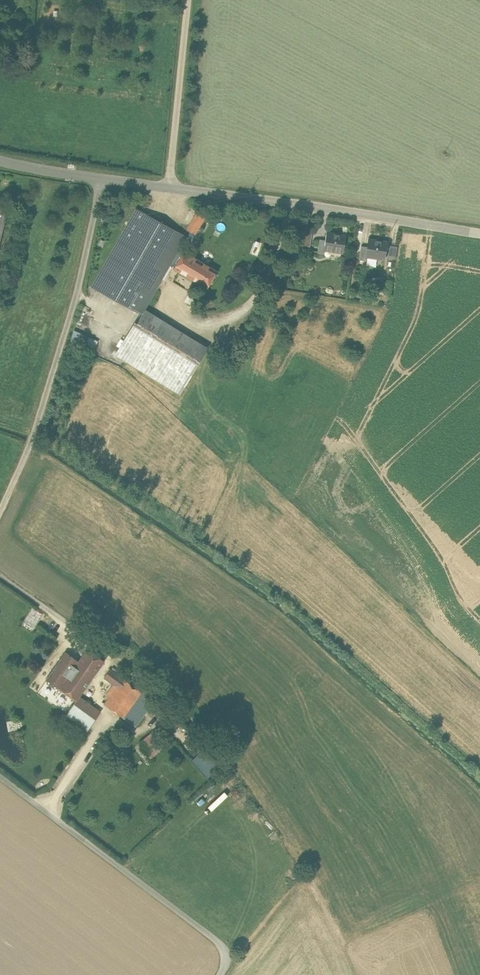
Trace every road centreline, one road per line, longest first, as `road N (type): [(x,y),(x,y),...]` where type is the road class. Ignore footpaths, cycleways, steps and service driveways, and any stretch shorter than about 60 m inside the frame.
road 1 (tertiary): [(479,233),(101,178)]
road 2 (residential): [(101,178),(76,309),(0,513)]
road 3 (residential): [(0,776),(216,939),(225,953),(221,974)]
road 4 (track): [(188,0),(168,186)]

